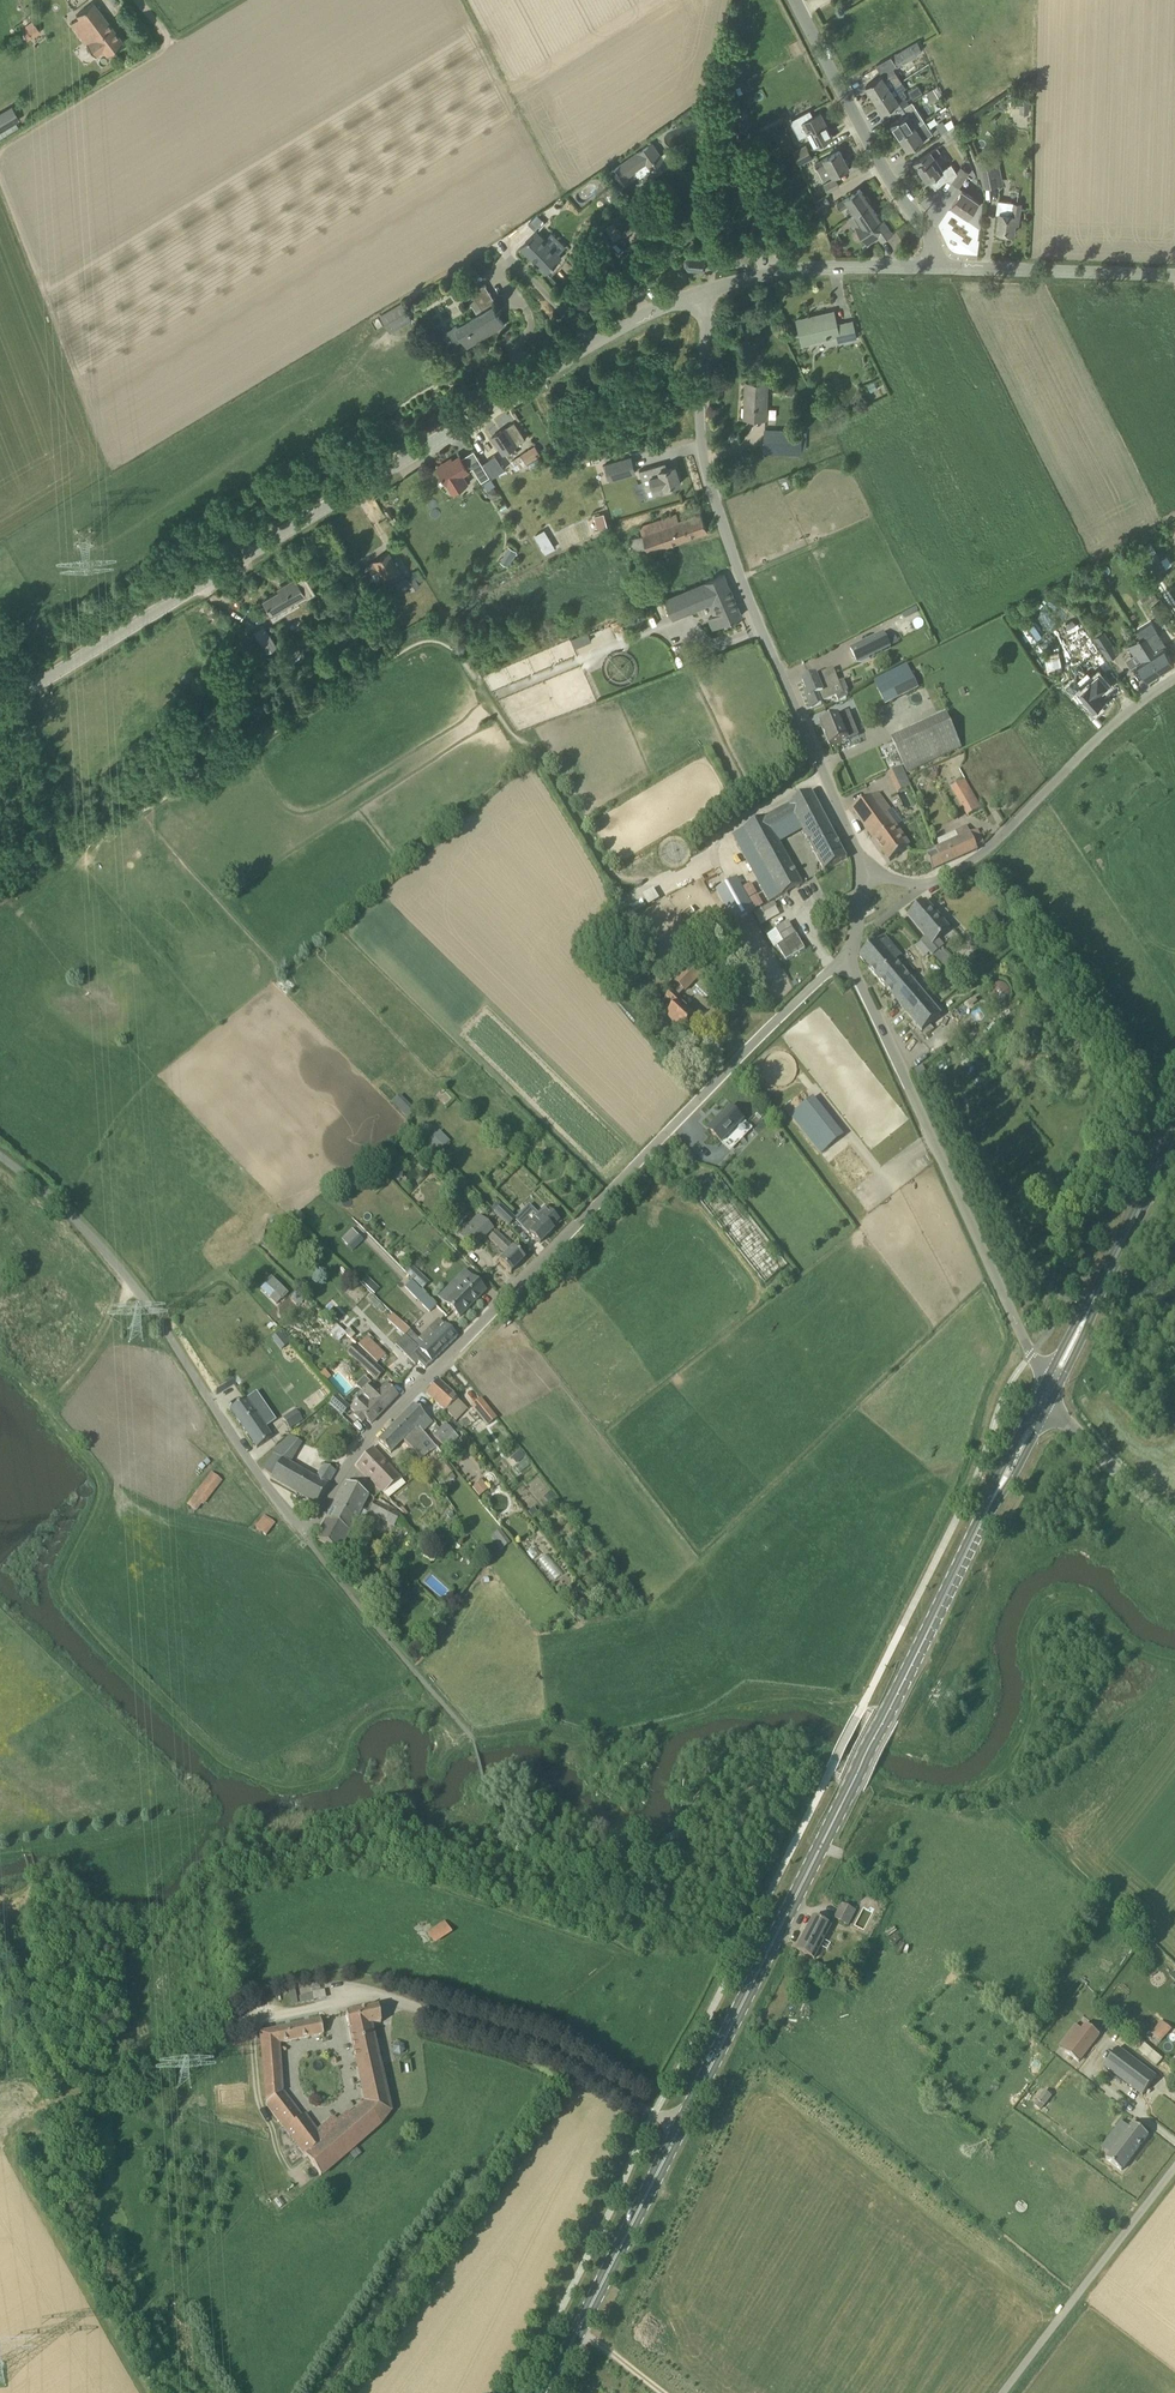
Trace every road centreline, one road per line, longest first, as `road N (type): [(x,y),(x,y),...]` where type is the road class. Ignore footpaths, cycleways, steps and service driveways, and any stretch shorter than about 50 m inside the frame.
road 1 (unclassified): [(847,957),(425,1386),(376,1425),(307,1532),(240,1452),(129,1283),(0,1158)]
road 2 (primary): [(545,2392),(983,1518)]
road 3 (unclassified): [(0,707),(593,342),(710,288)]
road 4 (track): [(680,2129),(554,2053),(371,1999),(241,2025),(83,2106)]
road 5 (unclassified): [(710,288),(704,464),(765,642),(861,857)]
road 6 (unclassified): [(1044,1386),(847,957)]
road 7 (track): [(169,2392),(42,2156),(83,2106)]
road 8 (unclassified): [(922,891),(969,862),(1174,680)]
road 9 (unclassified): [(934,268),(930,234),(870,145),(796,0)]
road 10 (unclassified): [(1174,2173),(1003,2392)]
road 11 (unclassified): [(1174,276),(934,268)]
road 12 (unclassified): [(710,288),(793,272),(934,268)]
road 13 (primary): [(1092,1306),(1174,1140)]
road 14 (unclassified): [(1174,1527),(1085,1443),(1052,1399)]
road 15 (track): [(83,2106),(65,2097),(0,1969)]
road 16 (track): [(44,1410),(91,1357),(133,1288)]
road 17 (primary): [(1044,1386),(983,1518)]
road 18 (primary): [(983,1518),(1052,1399)]

